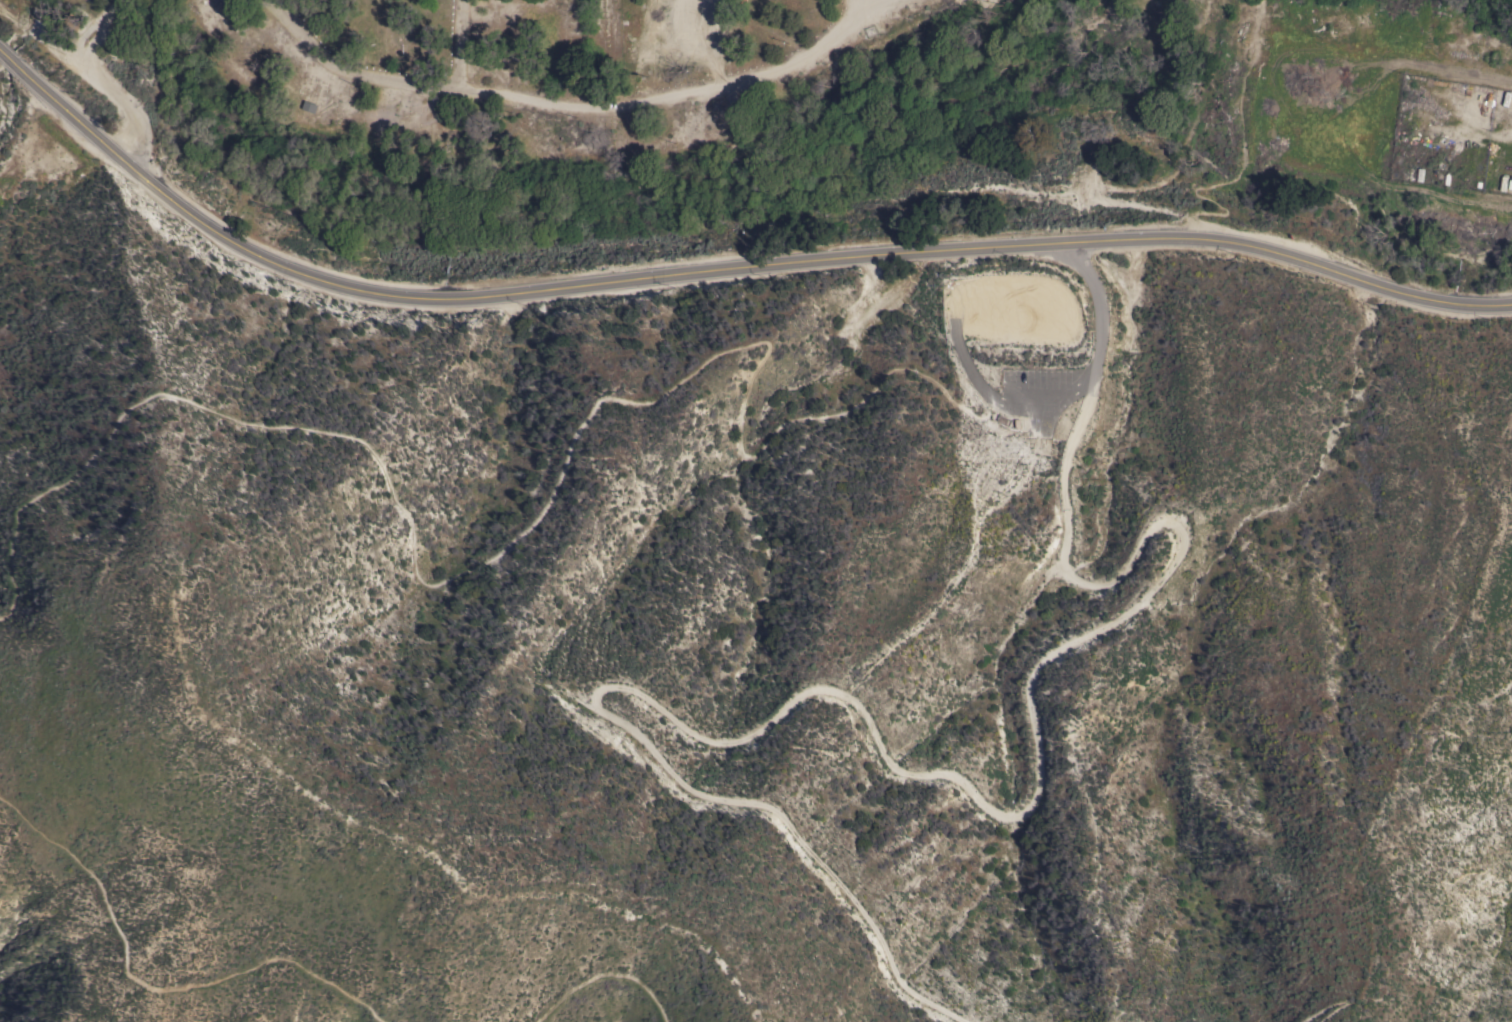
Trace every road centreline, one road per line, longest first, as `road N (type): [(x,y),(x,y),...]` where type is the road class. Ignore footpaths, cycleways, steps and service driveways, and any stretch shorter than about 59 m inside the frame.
road 1 (track): [(1075,243),(1099,284),(1104,316),(1094,394),(1068,461),(1067,571),(1093,586),(1115,580),(1163,522),(1182,525),(1189,540),(1141,606),(1058,651),(1041,670),(1035,789),(1021,813),(995,813),(975,781),(957,770),(892,771),(860,711),(833,691),(807,691),(757,734),(728,742),(694,732),(638,681),(608,688),(600,703),(648,737),(694,788),(785,812),(887,932),(908,986),(970,1021)]
road 2 (secondary): [(0,53),(154,192),(228,244),(284,271),(393,298),(466,300),(852,258),(1132,238),(1257,249),(1419,298),(1511,306)]

